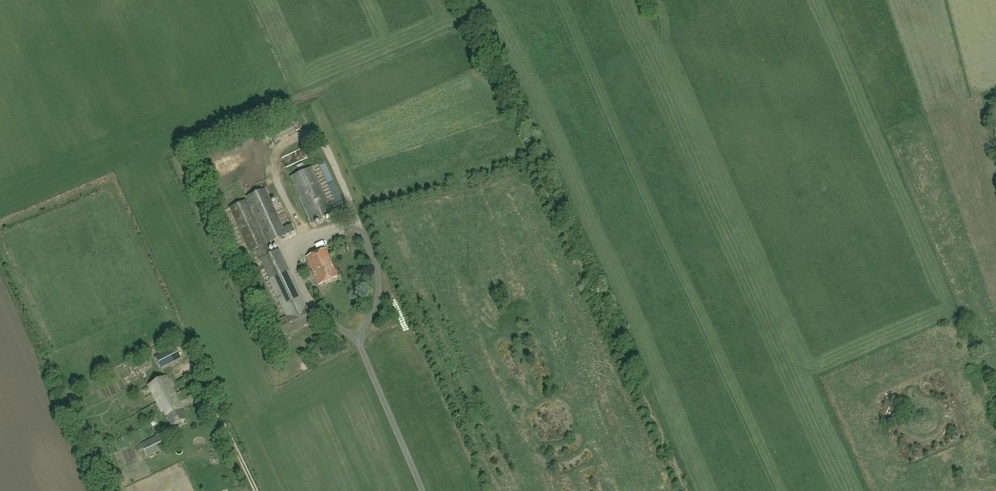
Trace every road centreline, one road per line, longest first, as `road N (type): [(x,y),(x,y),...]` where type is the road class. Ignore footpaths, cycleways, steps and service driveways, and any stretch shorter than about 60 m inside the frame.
road 1 (track): [(465,0),(691,490)]

